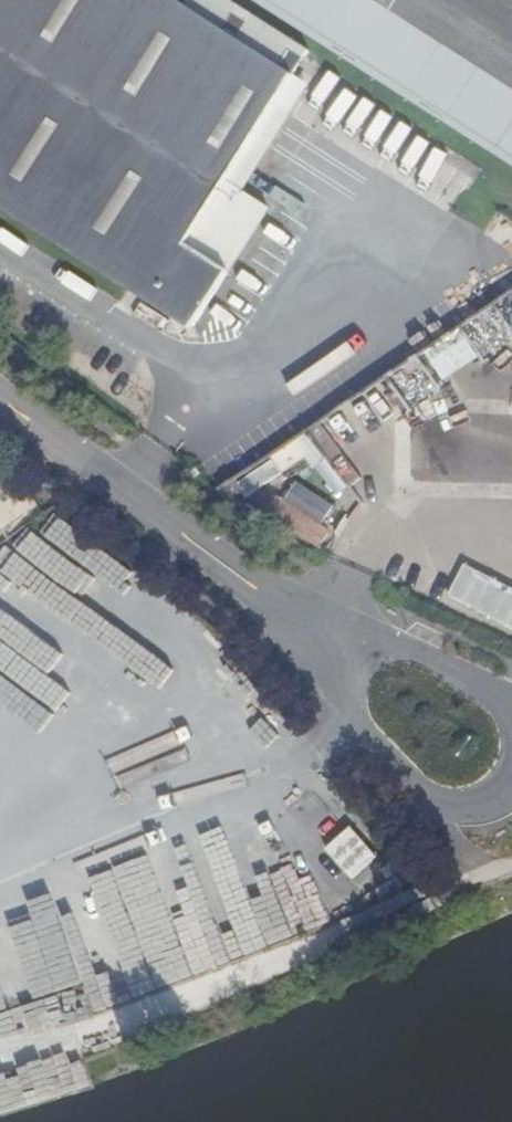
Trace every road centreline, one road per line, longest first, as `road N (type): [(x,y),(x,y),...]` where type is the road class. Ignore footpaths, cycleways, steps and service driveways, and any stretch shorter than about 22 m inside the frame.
road 1 (unclassified): [(0,403),(336,647)]
road 2 (unclassified): [(336,647),(430,782),(461,798),(489,790),(508,763),(501,720),(407,666)]

